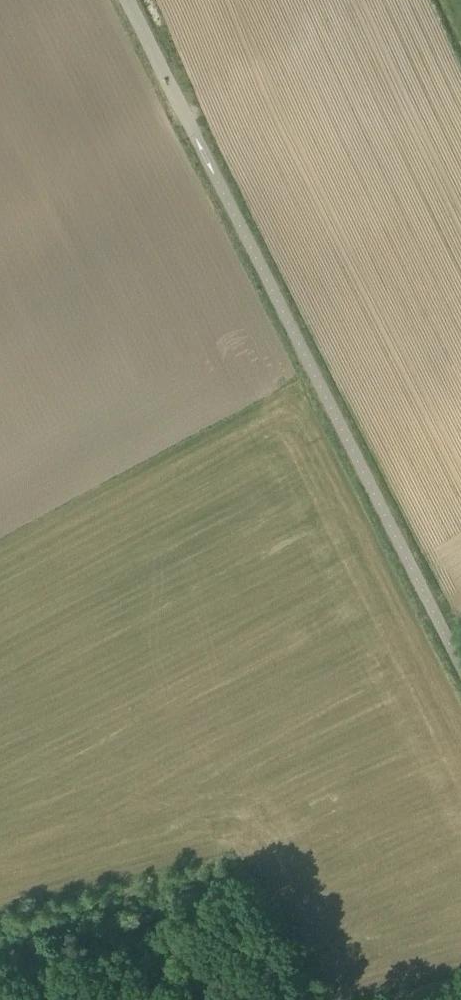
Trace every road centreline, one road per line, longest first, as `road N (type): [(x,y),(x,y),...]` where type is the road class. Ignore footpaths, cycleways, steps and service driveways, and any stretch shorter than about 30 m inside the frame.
road 1 (unclassified): [(126,0),(196,142)]

